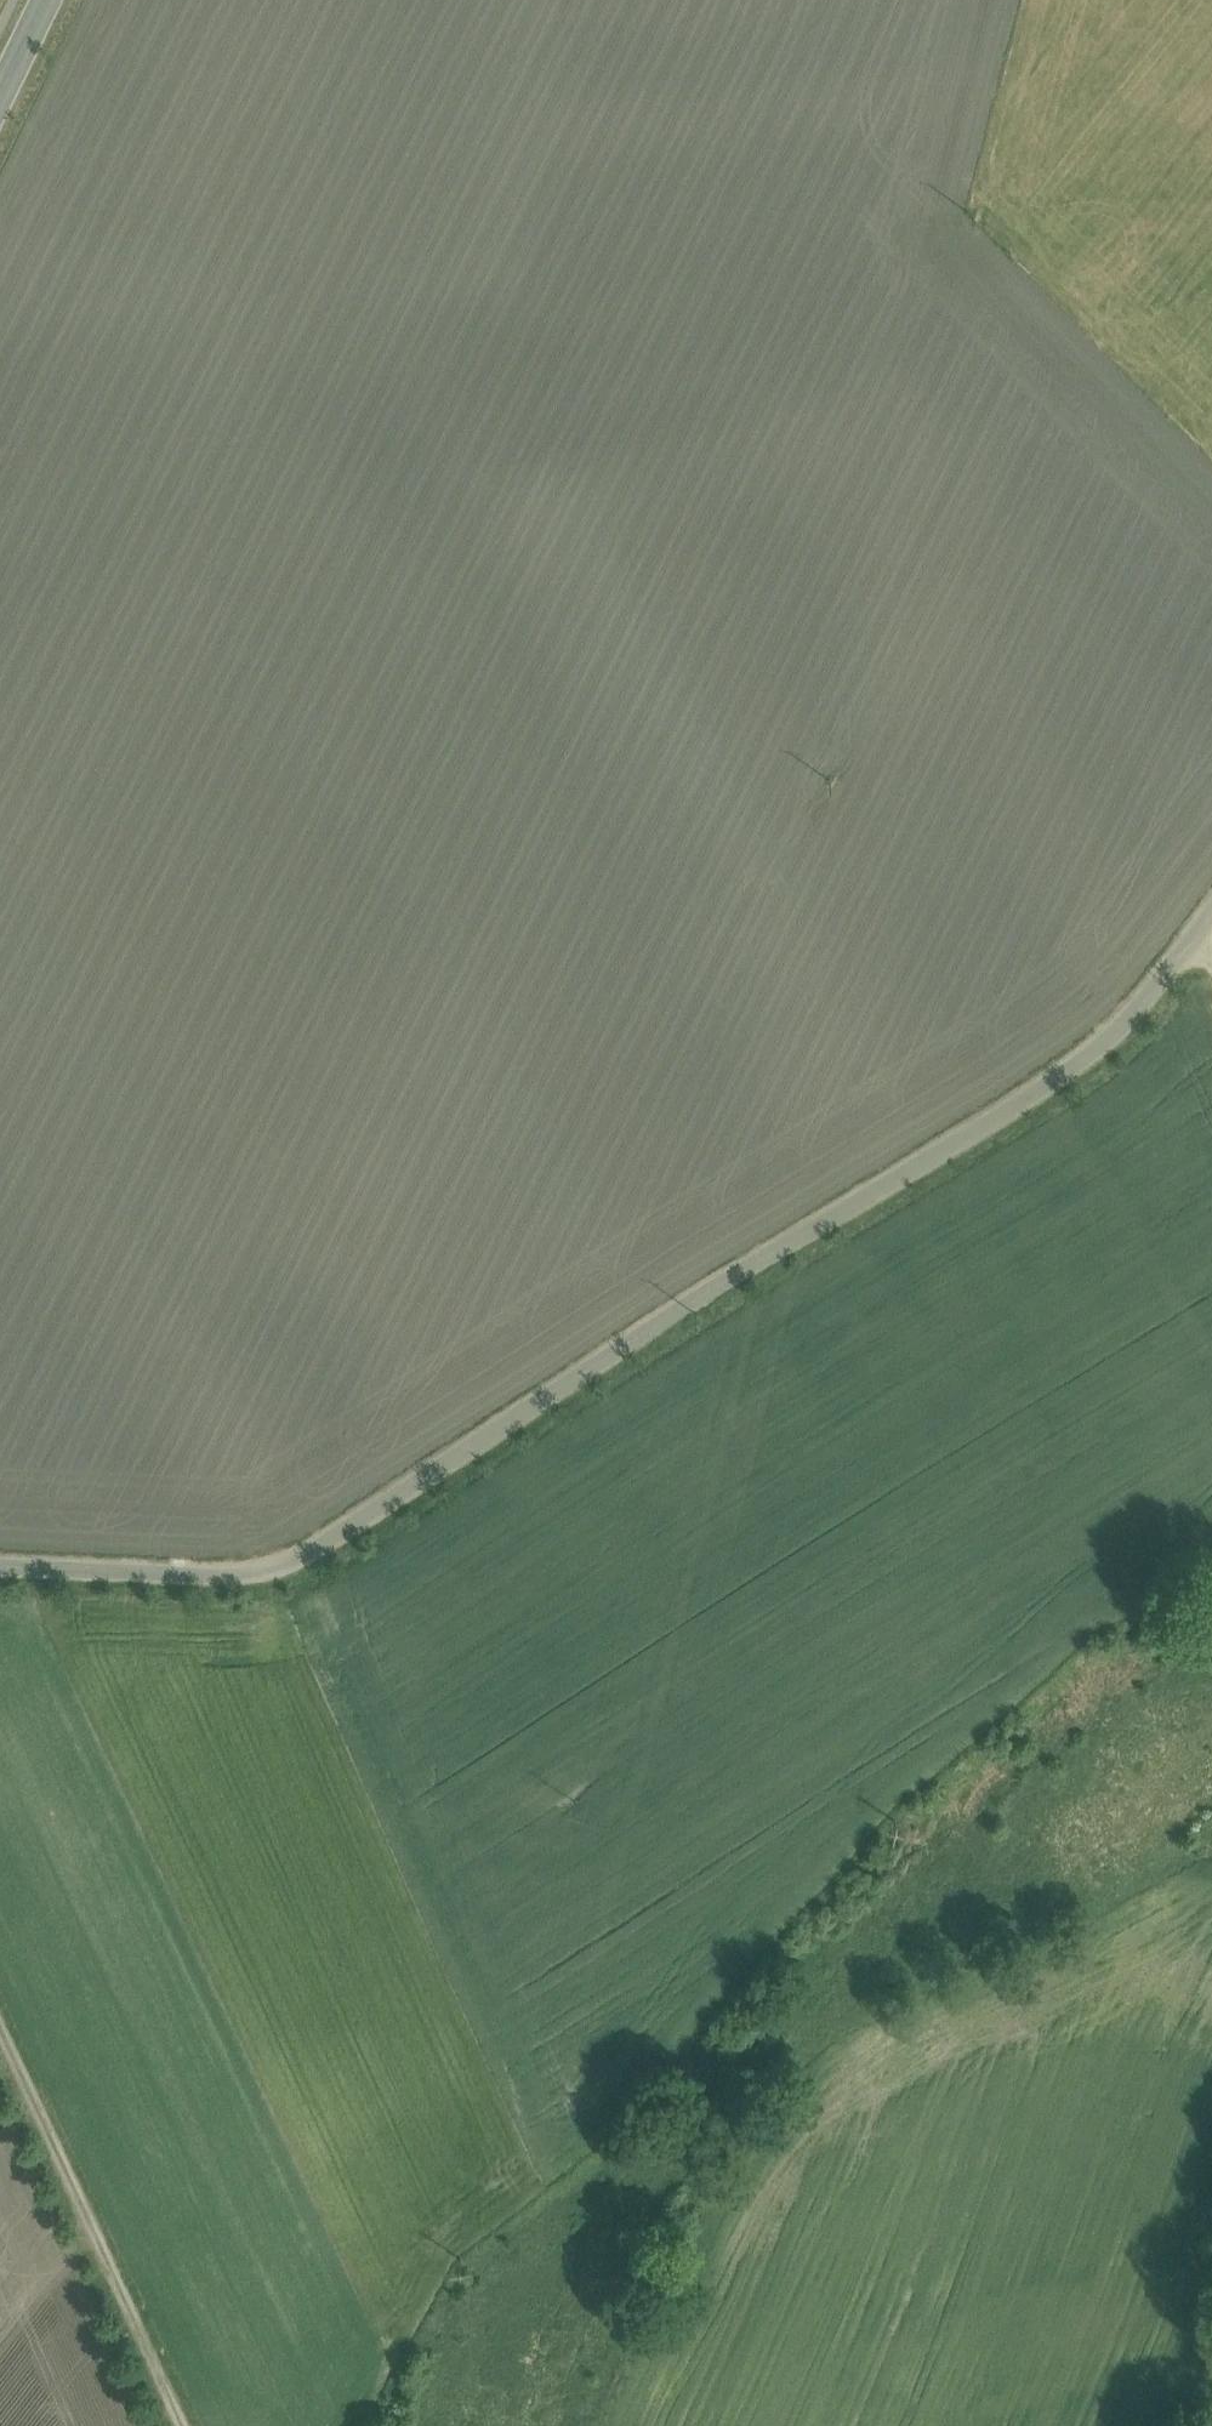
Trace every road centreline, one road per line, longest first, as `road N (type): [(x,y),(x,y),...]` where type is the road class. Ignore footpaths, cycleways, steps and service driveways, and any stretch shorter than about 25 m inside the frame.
road 1 (track): [(0,2023),(183,2425)]

